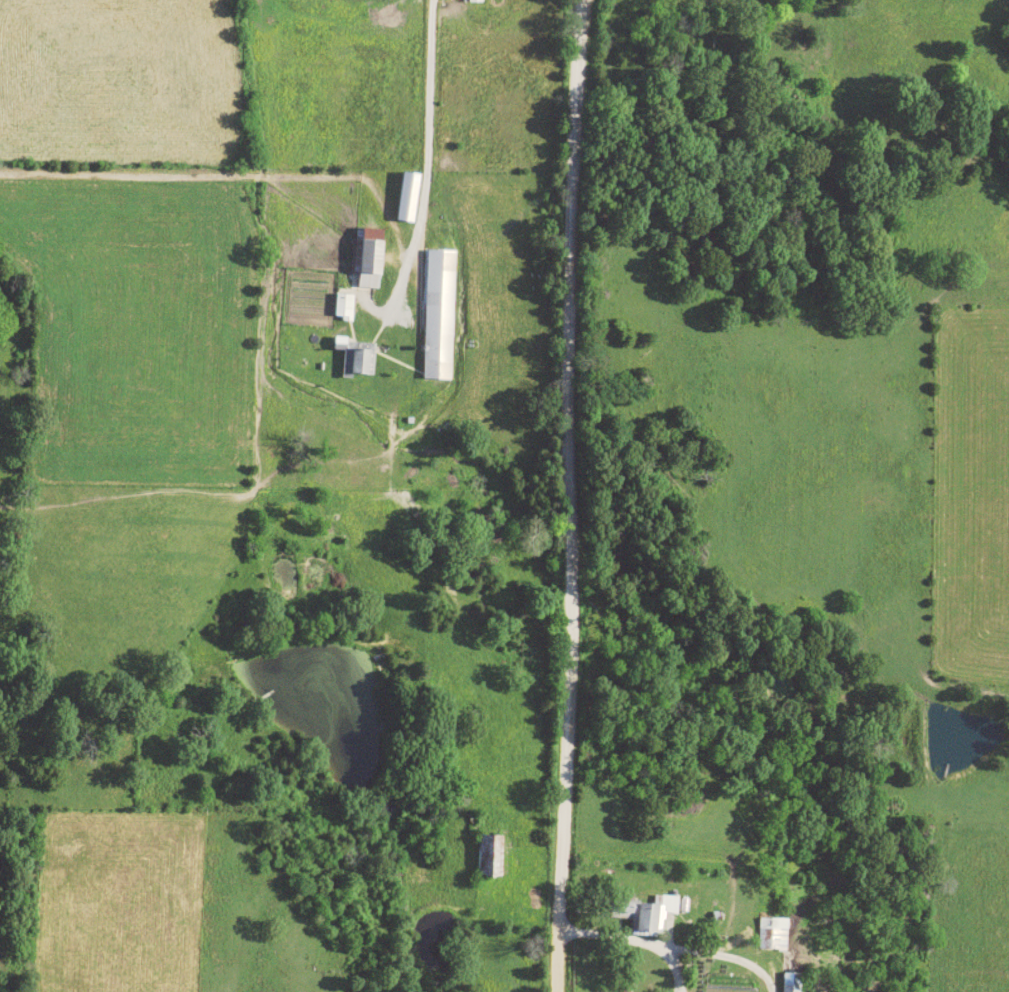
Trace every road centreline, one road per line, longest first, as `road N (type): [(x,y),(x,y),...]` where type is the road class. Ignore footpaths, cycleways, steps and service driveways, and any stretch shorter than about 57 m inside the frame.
road 1 (residential): [(553,991),(573,0)]
road 2 (track): [(560,818),(534,806),(506,765),(491,654),(438,588),(425,556),(416,496),(409,215)]
road 3 (track): [(0,503),(565,497)]

